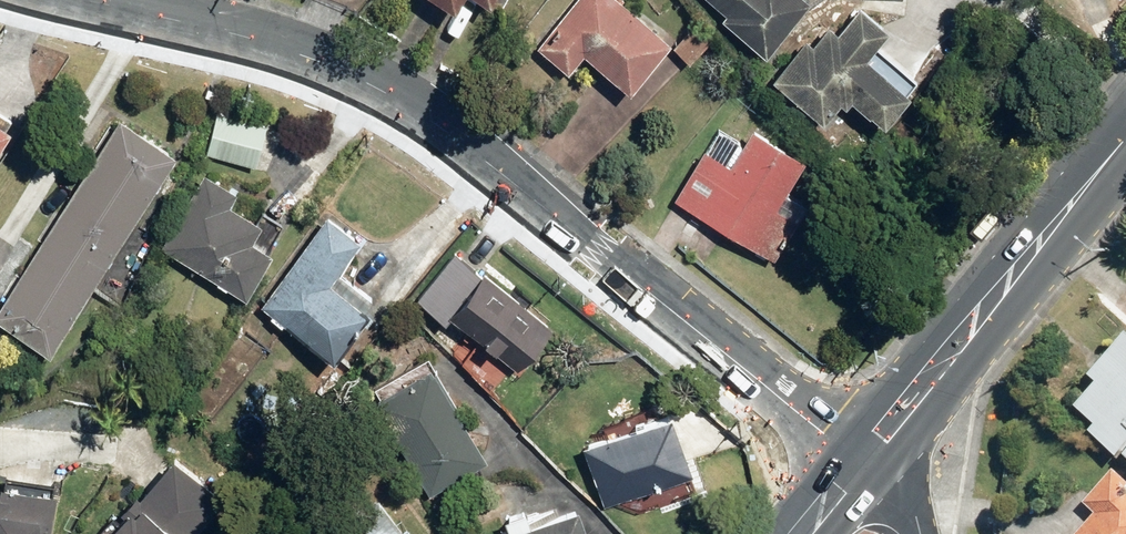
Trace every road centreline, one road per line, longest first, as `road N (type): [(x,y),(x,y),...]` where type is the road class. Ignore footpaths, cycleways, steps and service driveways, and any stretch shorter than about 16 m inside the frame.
road 1 (tertiary): [(96,0),(206,24),(421,104),(851,456)]
road 2 (secondary): [(1125,129),(957,327)]
road 3 (tertiary): [(957,327),(905,462),(920,533)]
road 4 (secondary): [(957,327),(851,456)]

